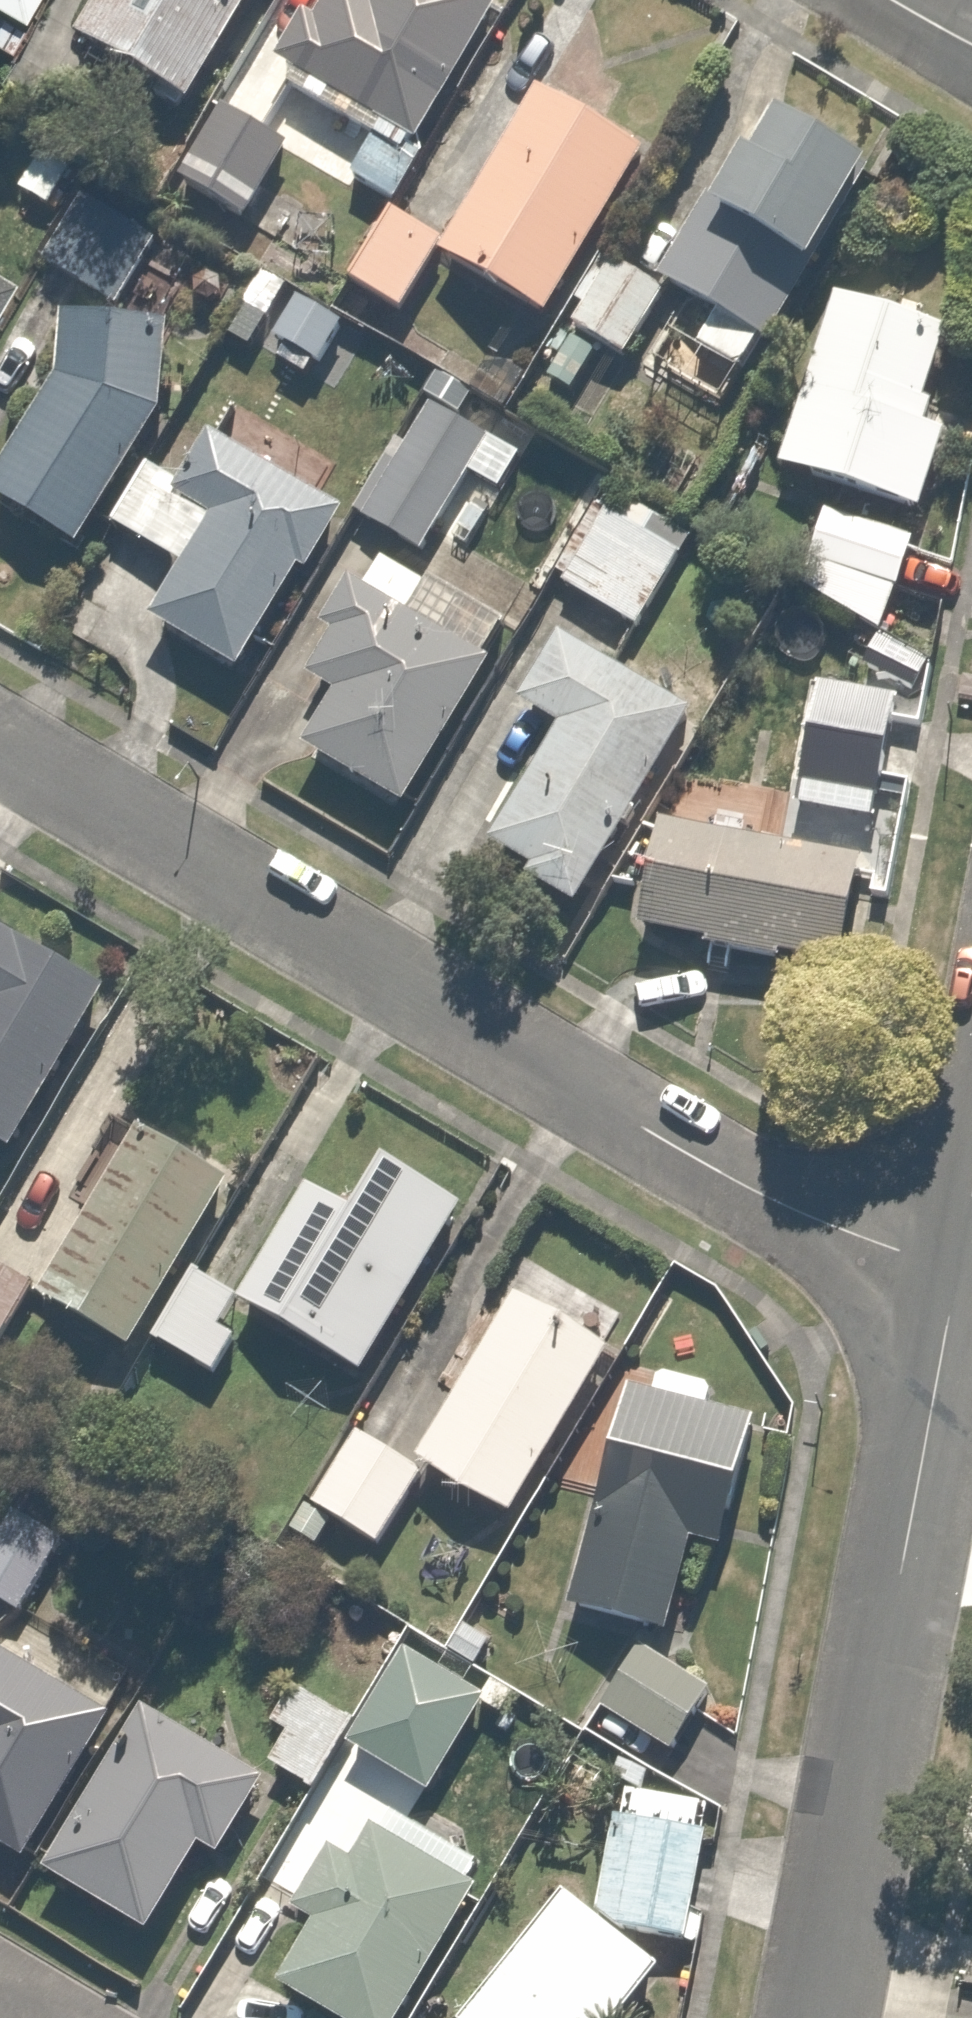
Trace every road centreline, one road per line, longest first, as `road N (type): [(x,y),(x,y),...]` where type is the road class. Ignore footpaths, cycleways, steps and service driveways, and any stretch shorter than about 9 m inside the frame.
road 1 (residential): [(0,748),(755,1193),(896,1252),(959,1263)]
road 2 (residential): [(959,1263),(818,2017)]

